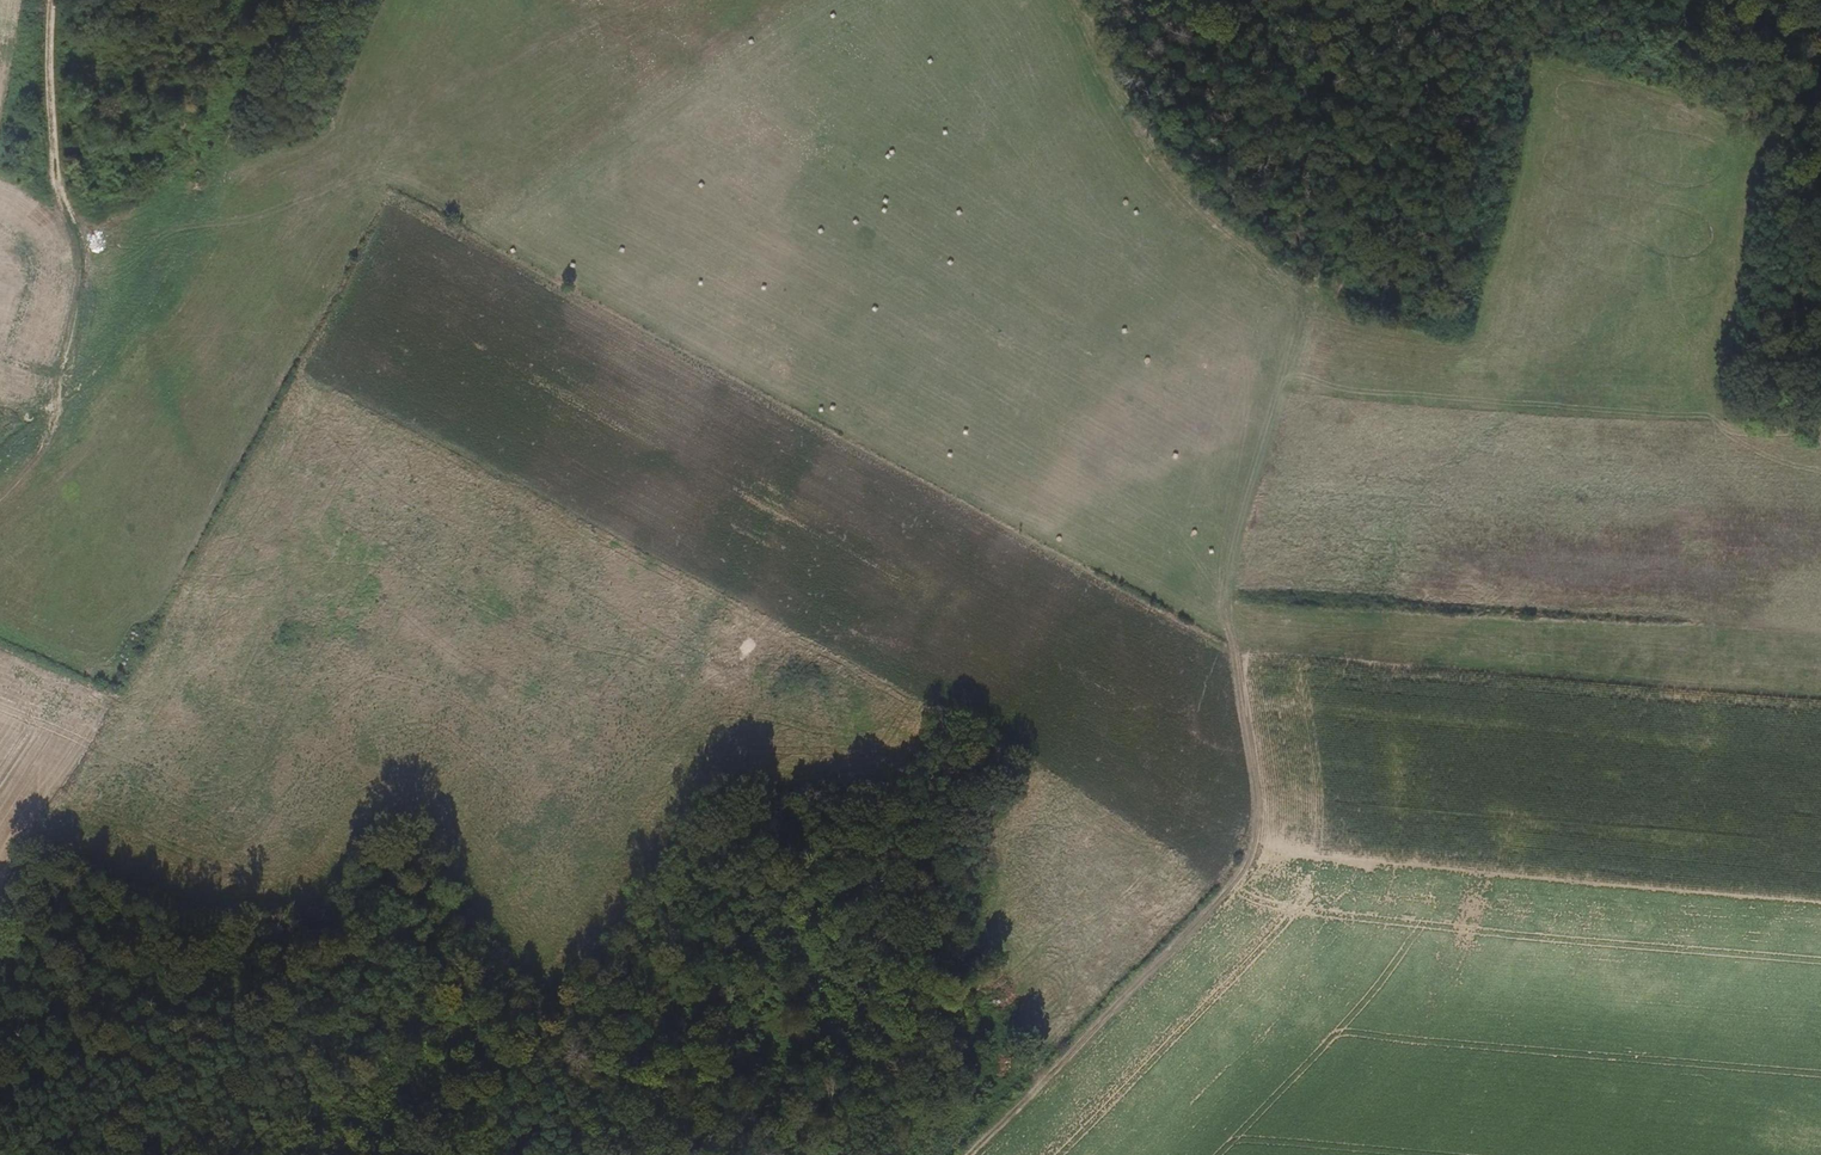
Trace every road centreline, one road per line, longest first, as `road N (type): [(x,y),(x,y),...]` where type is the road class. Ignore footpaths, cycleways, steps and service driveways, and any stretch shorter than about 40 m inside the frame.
road 1 (track): [(1305,289),(1222,597),(1251,791),(1241,861),(1214,900),(961,1154)]
road 2 (track): [(47,0),(52,173),(86,259),(66,380)]
road 3 (track): [(0,500),(27,466),(66,380)]

